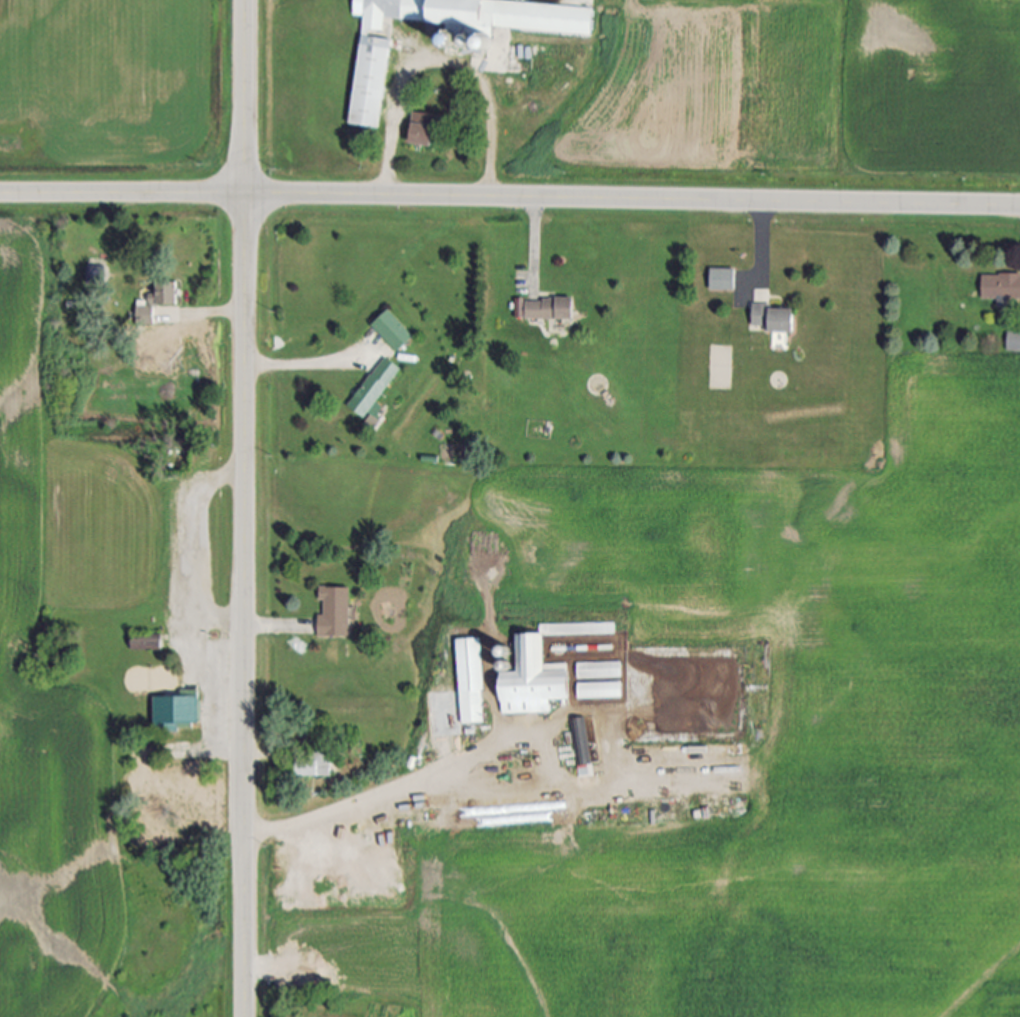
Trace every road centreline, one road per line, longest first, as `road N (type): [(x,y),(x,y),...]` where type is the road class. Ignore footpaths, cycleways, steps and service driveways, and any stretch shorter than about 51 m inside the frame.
road 1 (secondary): [(1019,208),(0,194)]
road 2 (secondary): [(246,1016),(244,0)]

